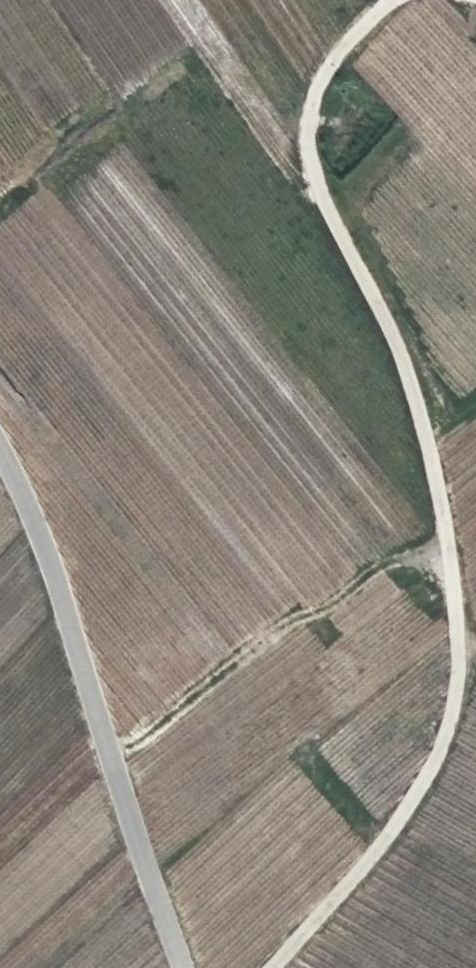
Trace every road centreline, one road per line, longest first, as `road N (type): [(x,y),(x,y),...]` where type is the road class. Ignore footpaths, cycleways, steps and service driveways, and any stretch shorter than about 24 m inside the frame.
road 1 (track): [(265,967),(421,795),(467,663),(438,490),(384,307),(307,177),(300,119),(364,22),(406,0)]
road 2 (track): [(186,967),(0,448)]

